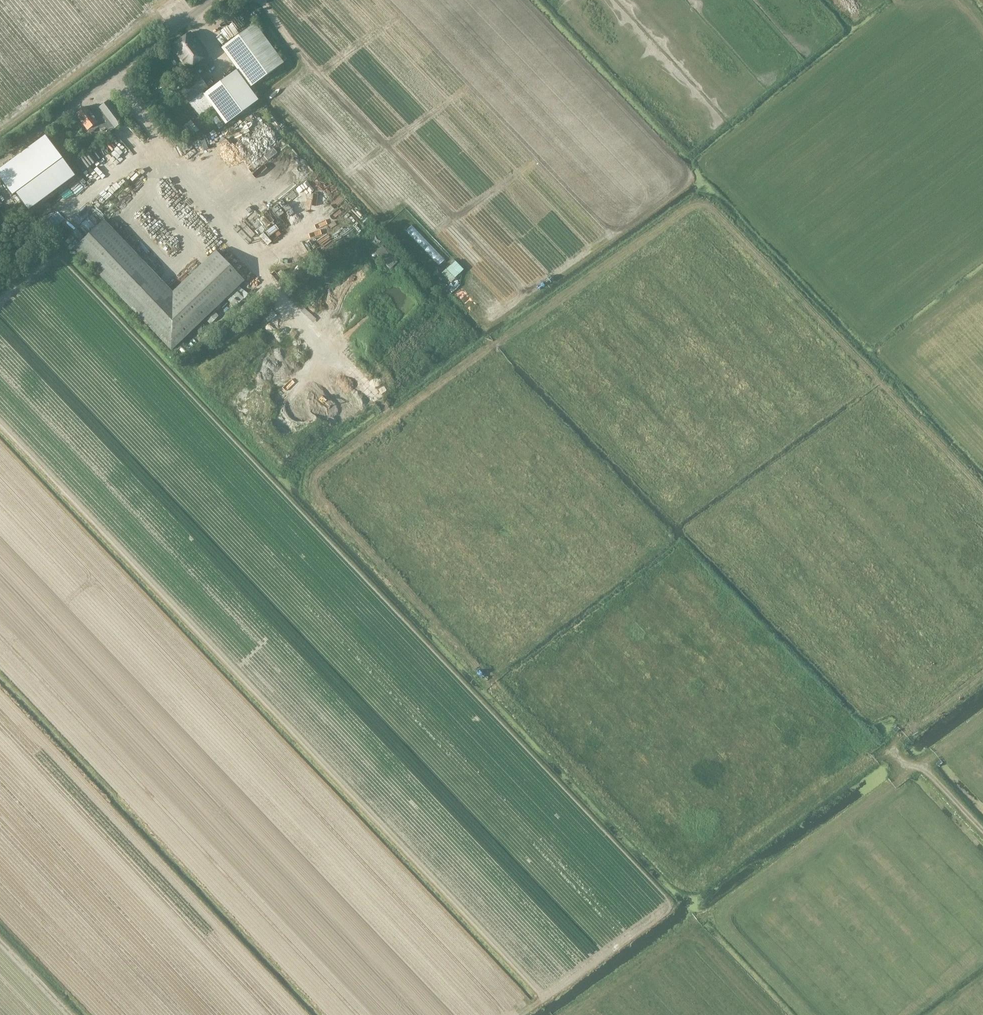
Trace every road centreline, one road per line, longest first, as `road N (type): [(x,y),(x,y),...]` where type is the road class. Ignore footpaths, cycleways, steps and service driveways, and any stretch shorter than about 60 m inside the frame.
road 1 (unclassified): [(0,158),(213,0)]
road 2 (track): [(890,743),(982,830)]

